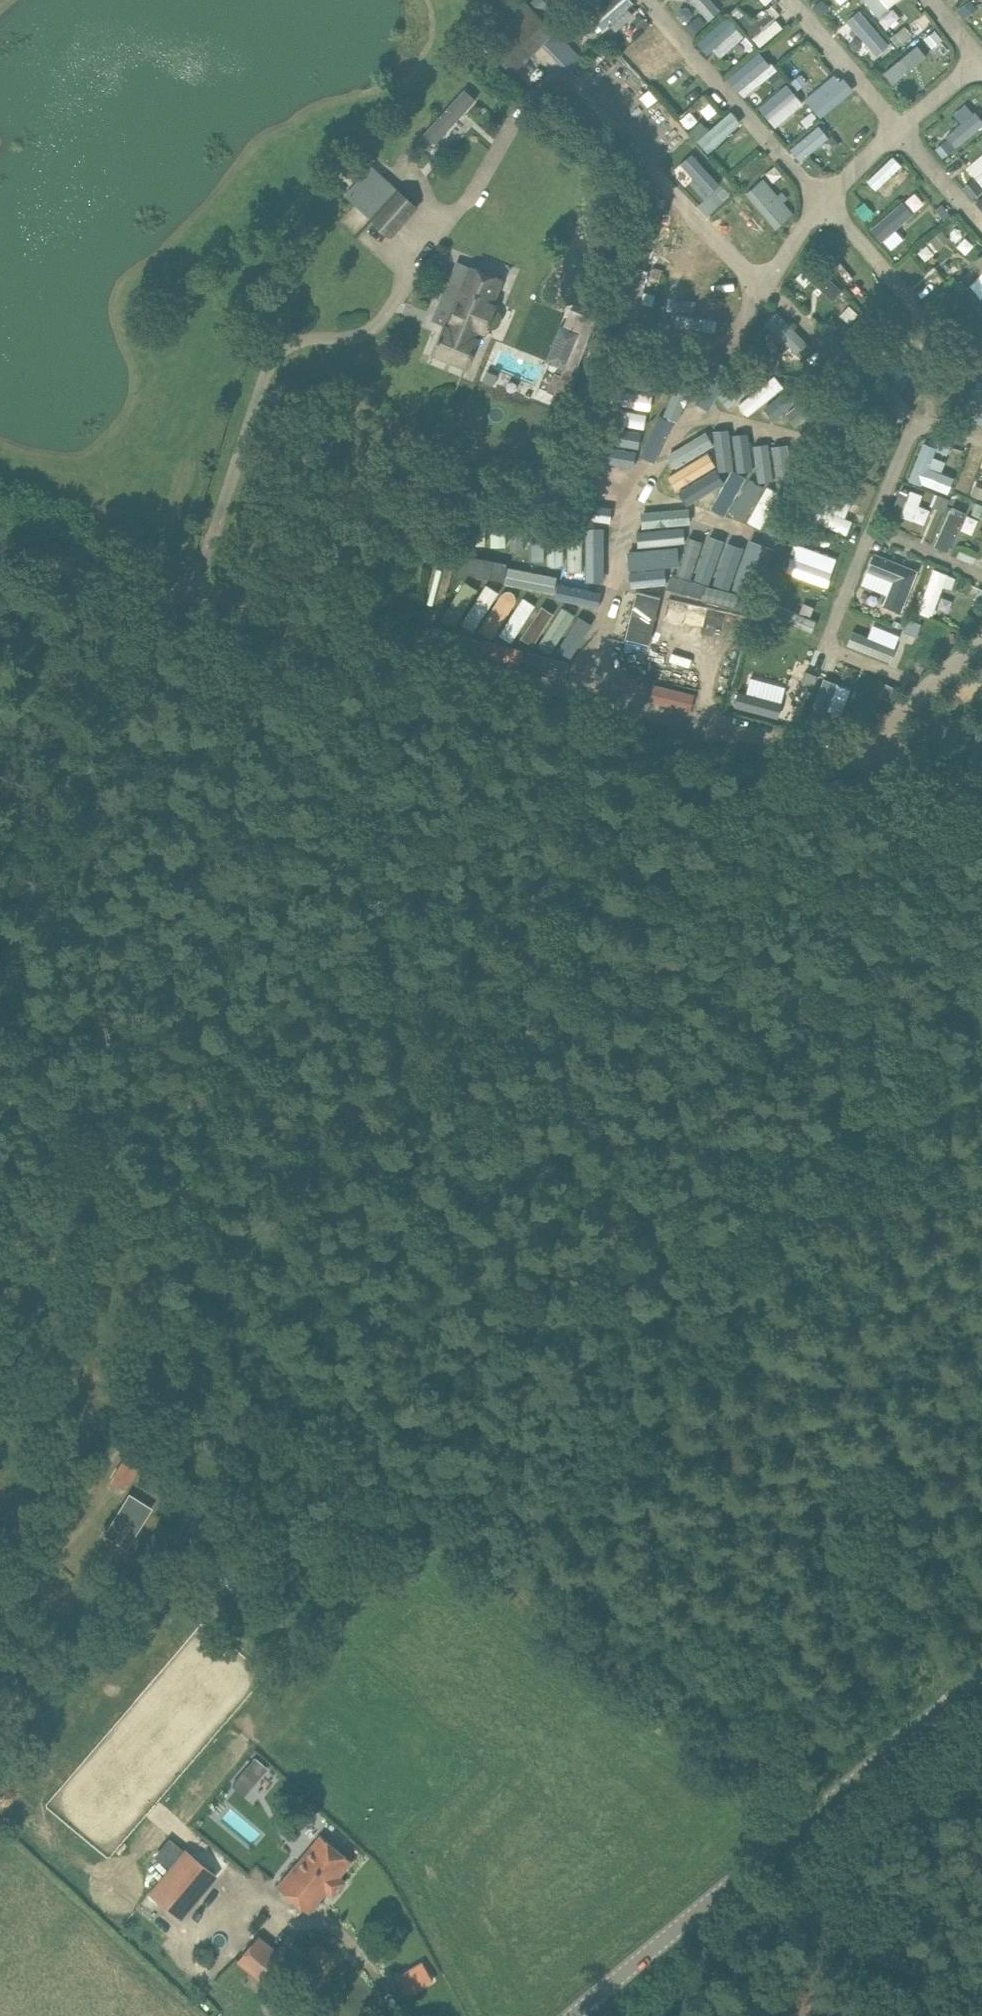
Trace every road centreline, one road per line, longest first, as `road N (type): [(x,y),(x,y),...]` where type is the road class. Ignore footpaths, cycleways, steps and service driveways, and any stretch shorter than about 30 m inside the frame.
road 1 (track): [(804,1822),(719,1761),(584,1629),(512,1582),(458,1524),(362,1446),(0,1082)]
road 2 (unclassified): [(981,790),(0,549)]
road 3 (track): [(205,1290),(706,722)]
road 4 (track): [(512,1582),(981,1031)]
road 5 (unclassified): [(572,2015),(981,1675)]

